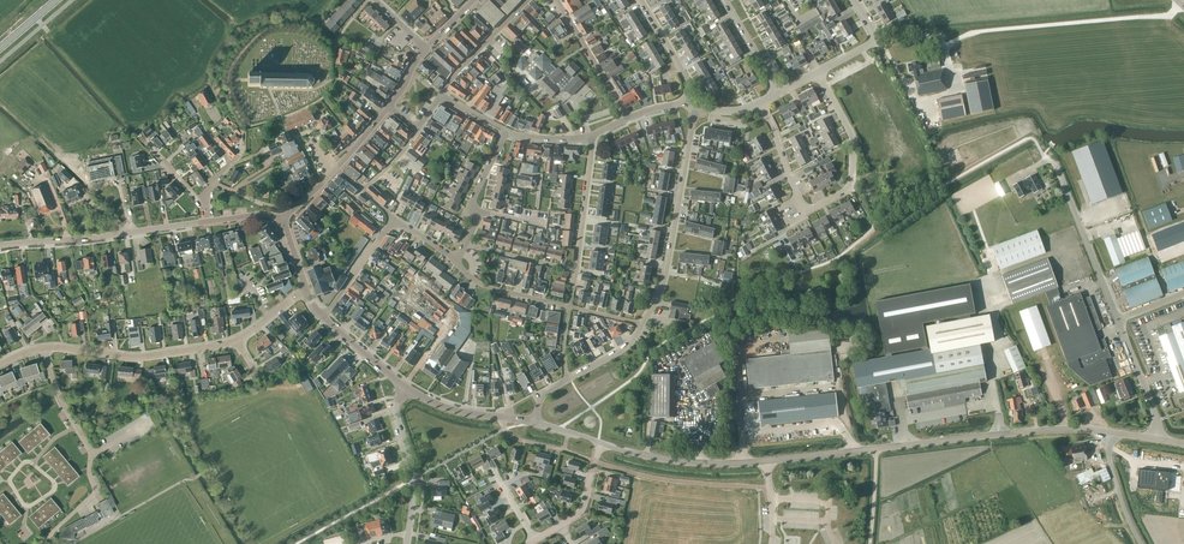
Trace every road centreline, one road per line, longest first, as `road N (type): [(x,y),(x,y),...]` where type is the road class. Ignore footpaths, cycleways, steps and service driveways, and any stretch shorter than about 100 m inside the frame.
road 1 (tertiary): [(767,461),(1035,430),(1105,432)]
road 2 (track): [(874,39),(923,35),(943,45),(973,31),(1167,17),(1183,5)]
road 3 (unclassified): [(642,325),(665,272),(693,108)]
road 4 (tertiary): [(0,246),(207,222)]
road 5 (residential): [(238,340),(132,358),(44,348)]
road 6 (unclassified): [(1117,320),(1055,166),(1046,160)]
road 7 (residential): [(819,74),(854,145),(852,169),(841,193),(802,208)]
road 8 (tertiary): [(767,461),(689,463),(599,442)]
road 9 (residential): [(102,498),(90,451),(53,385),(44,348)]
road 10 (tertiary): [(407,543),(413,479),(395,409),(406,386)]
road 11 (residential): [(628,120),(557,0)]
road 12 (tertiary): [(533,422),(447,408),(406,386)]
road 13 (residential): [(594,140),(577,270)]
road 14 (residential): [(441,96),(529,0)]
road 15 (residential): [(465,245),(480,212),(471,207),(506,134)]
road 16 (unclassified): [(1158,440),(1117,320)]
road 17 (residential): [(454,261),(479,283),(569,306)]
road 18 (residential): [(323,319),(394,218)]
road 19 (unclassified): [(693,108),(682,69),(641,0)]

